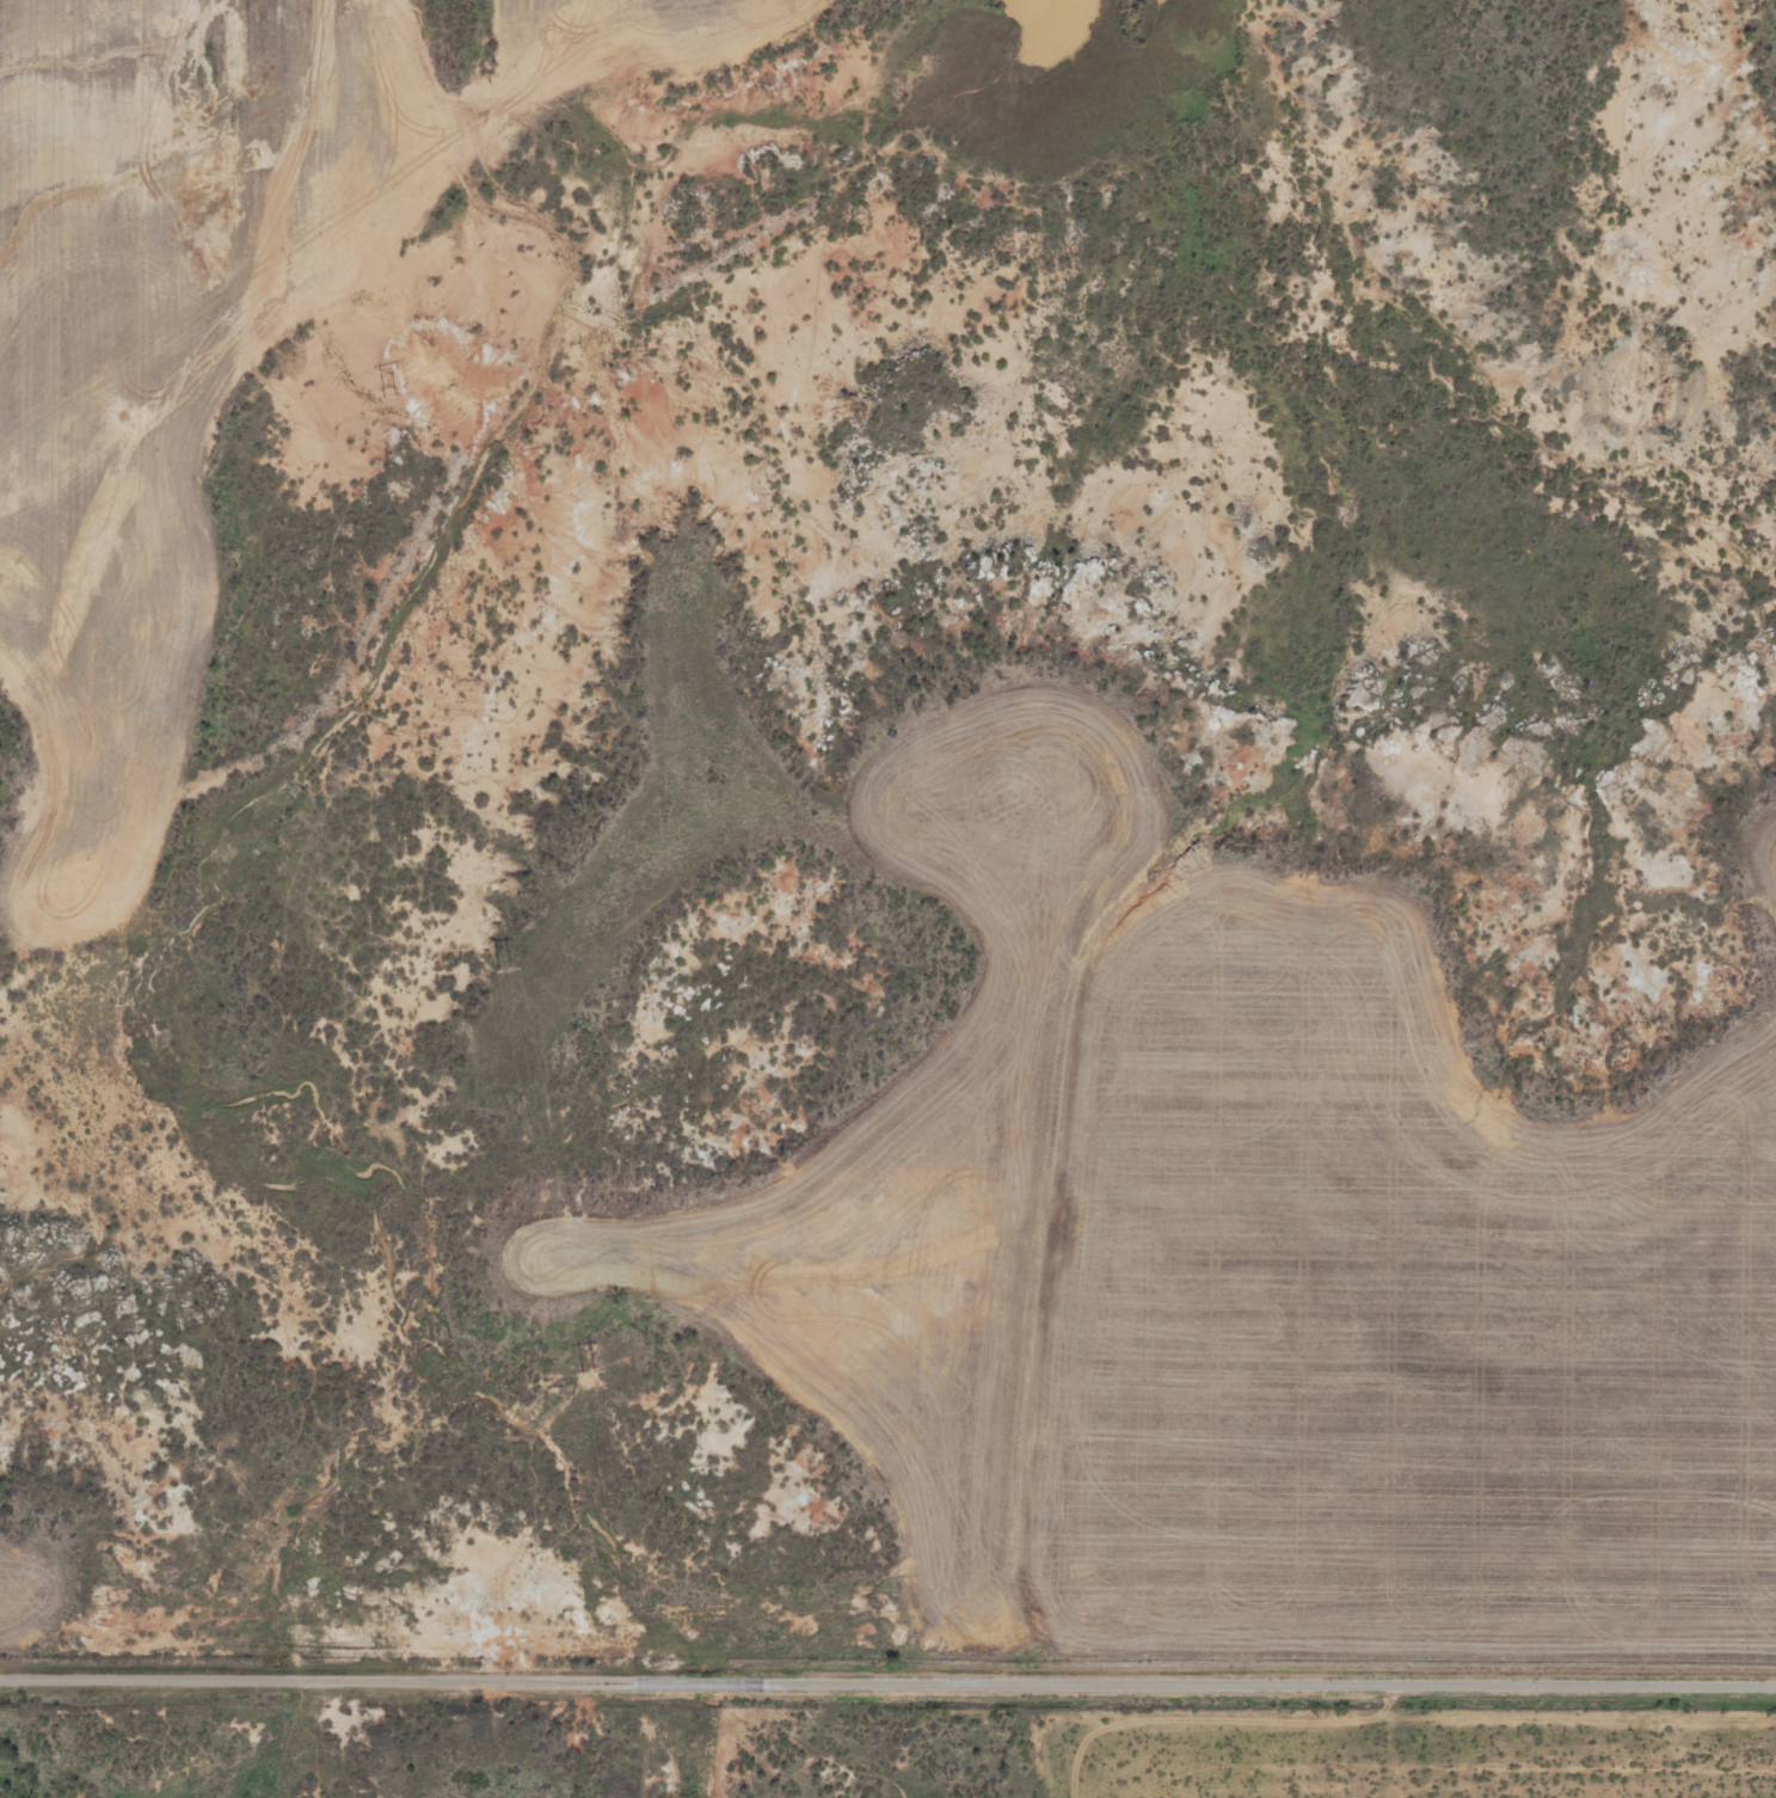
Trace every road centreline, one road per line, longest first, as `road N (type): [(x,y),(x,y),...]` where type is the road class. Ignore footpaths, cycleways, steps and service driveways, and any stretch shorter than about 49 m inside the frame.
road 1 (residential): [(1775,1681),(0,1679)]

